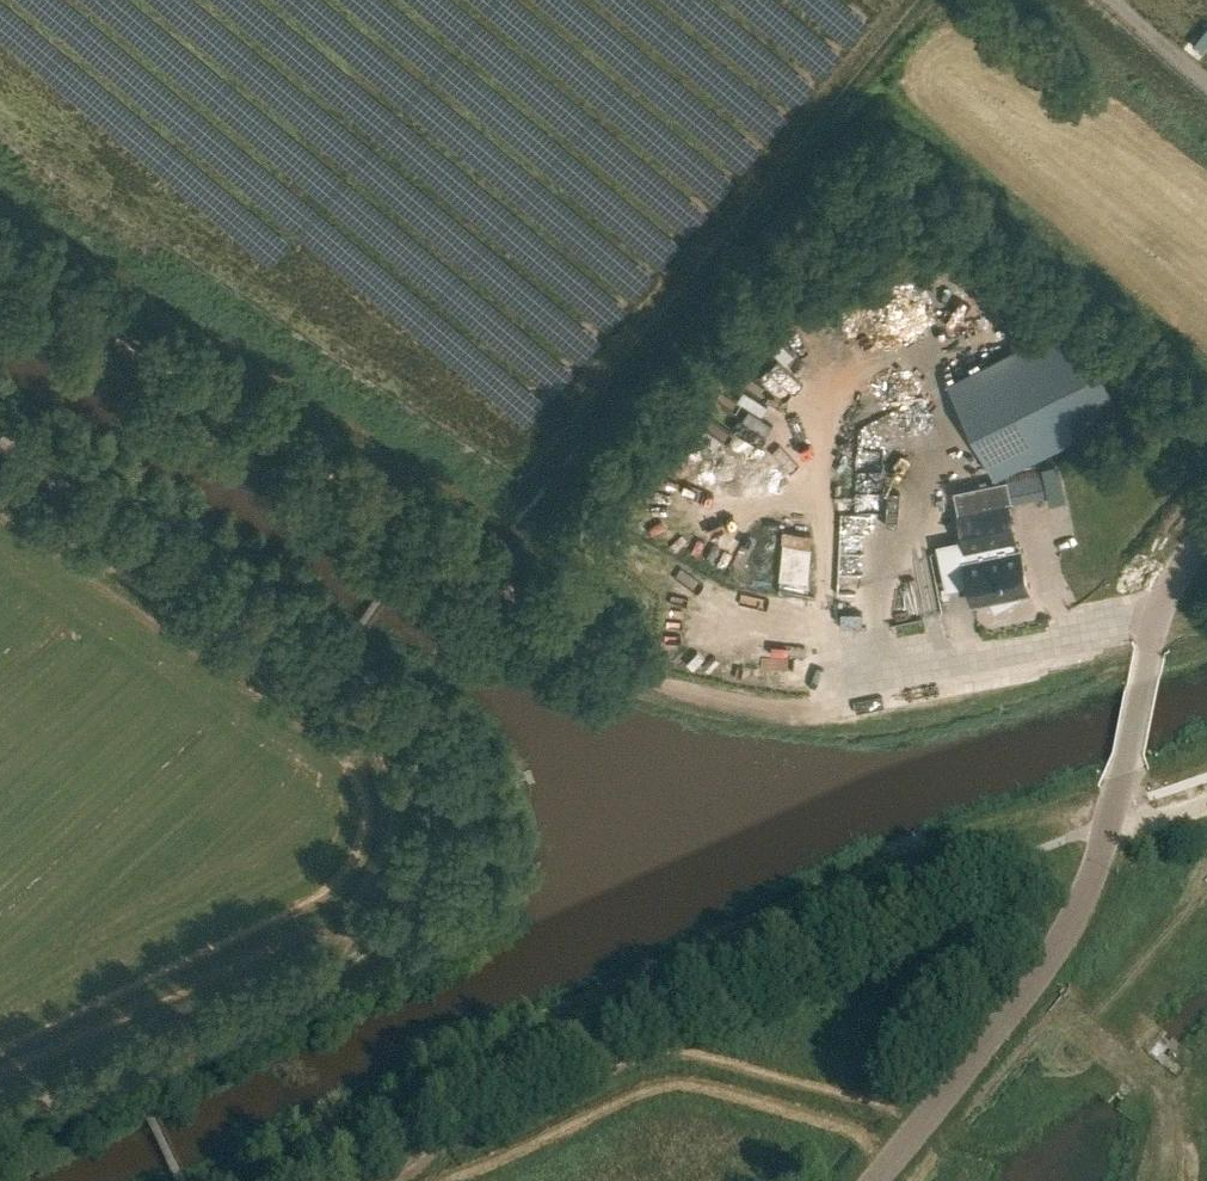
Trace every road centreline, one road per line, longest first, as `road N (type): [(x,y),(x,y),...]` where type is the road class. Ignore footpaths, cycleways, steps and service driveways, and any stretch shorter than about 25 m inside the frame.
road 1 (track): [(764,692),(658,669),(574,633),(0,252)]
road 2 (tertiary): [(874,1180),(1039,973),(1075,910),(1110,832),(1155,609),(1206,522)]
road 3 (track): [(336,669),(414,744),(432,825),(420,879),(395,917),(358,949),(125,1062)]
road 4 (track): [(0,442),(336,669)]
road 5 (track): [(125,1062),(0,1121)]

